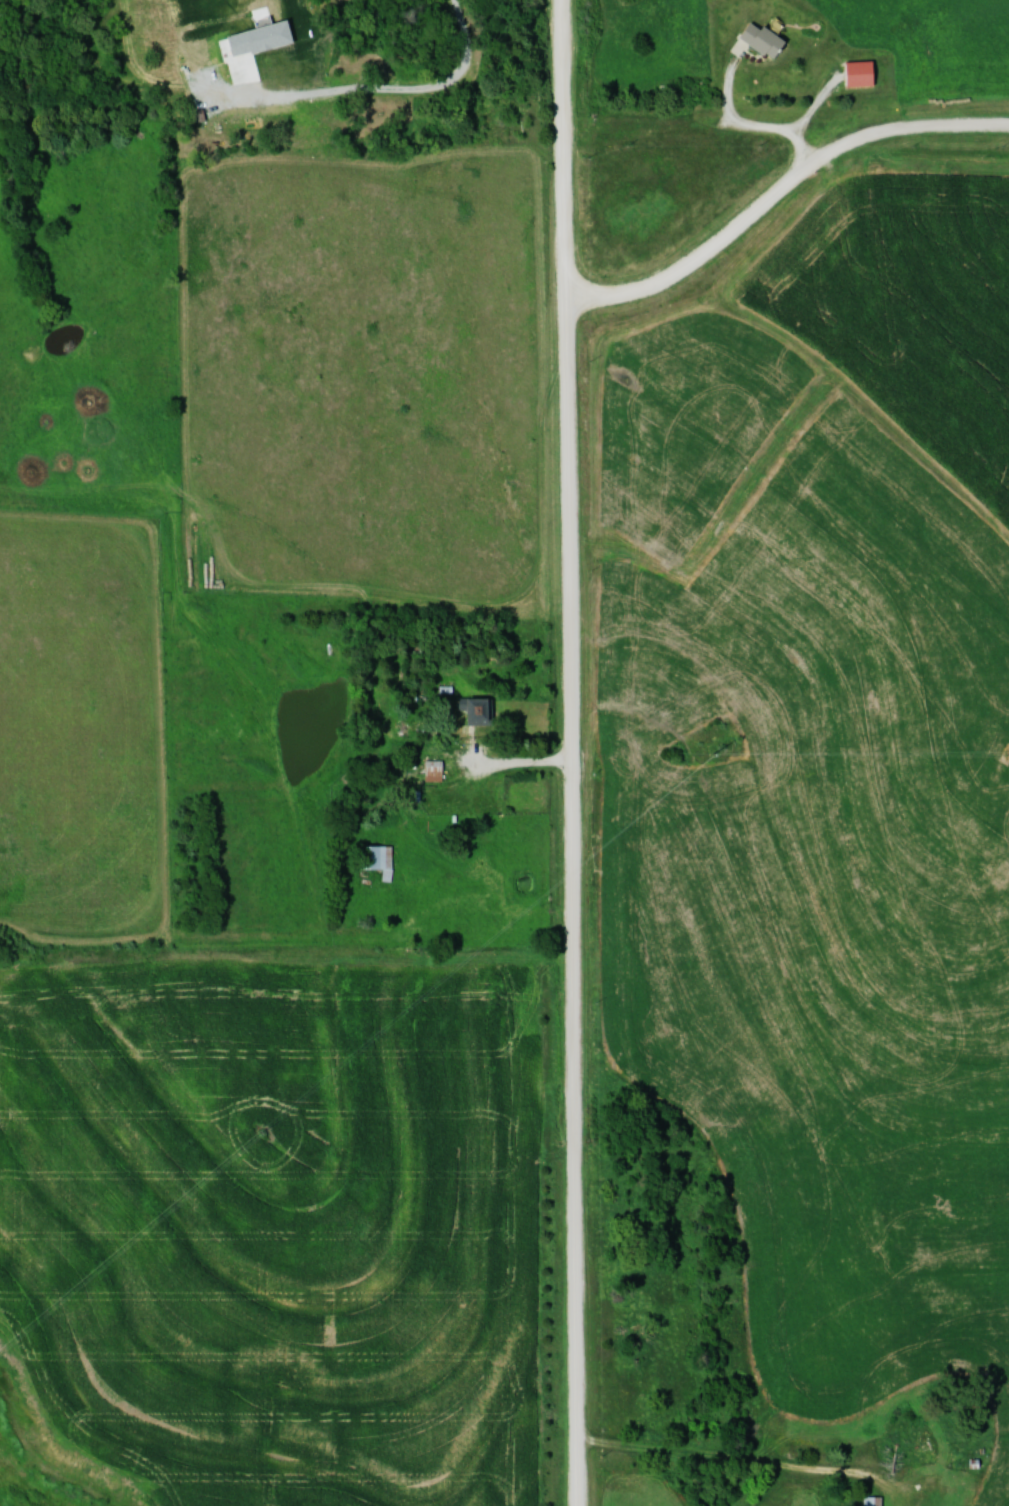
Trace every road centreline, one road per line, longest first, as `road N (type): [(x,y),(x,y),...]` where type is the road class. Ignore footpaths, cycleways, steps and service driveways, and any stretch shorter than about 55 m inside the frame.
road 1 (residential): [(566,0),(582,1505)]
road 2 (residential): [(1008,120),(890,125),(842,139),(796,165),(663,274),(619,290),(570,293)]

